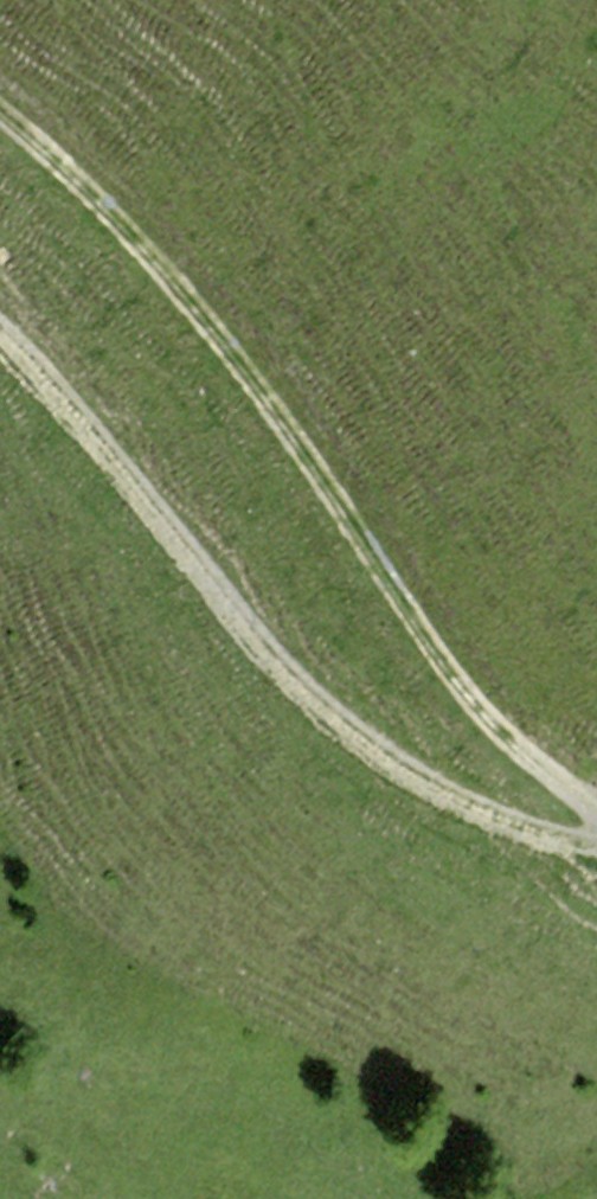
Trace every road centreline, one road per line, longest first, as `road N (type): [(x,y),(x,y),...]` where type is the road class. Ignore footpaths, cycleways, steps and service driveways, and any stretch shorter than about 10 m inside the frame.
road 1 (track): [(596,807),(494,727),(151,261),(0,118)]
road 2 (track): [(596,837),(486,808),(298,701),(109,424),(0,330)]

